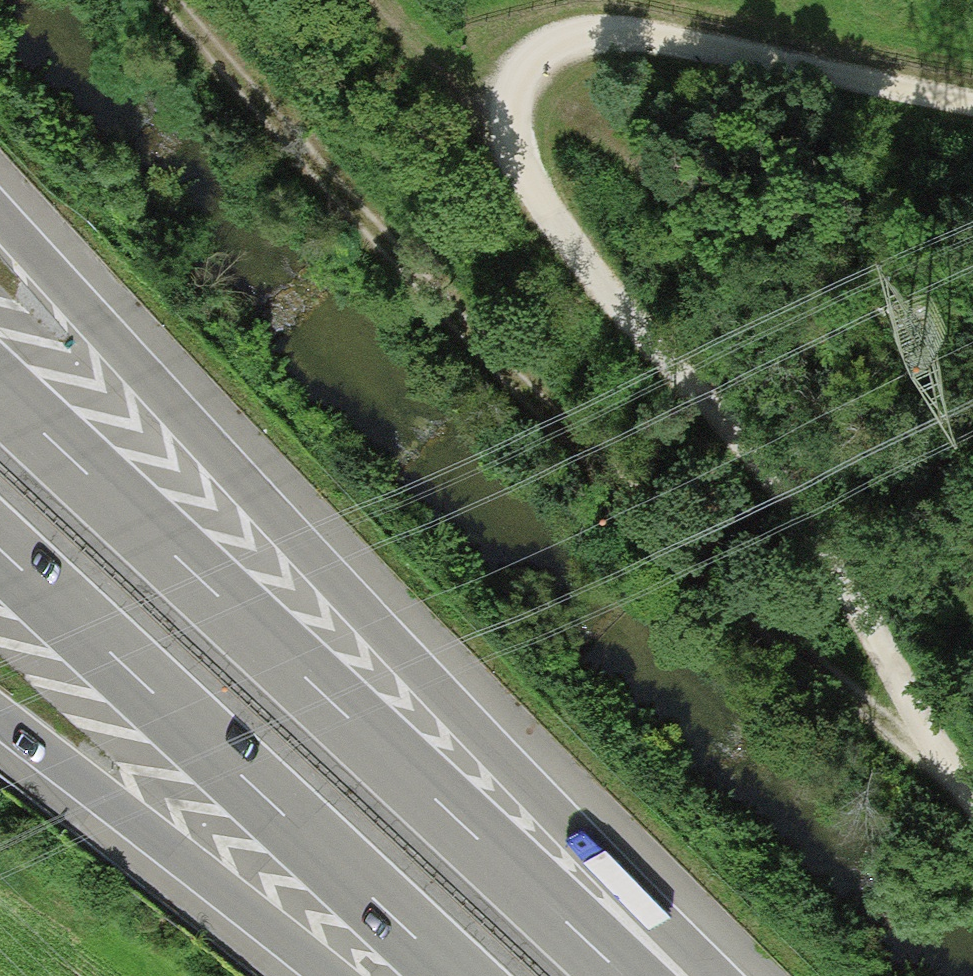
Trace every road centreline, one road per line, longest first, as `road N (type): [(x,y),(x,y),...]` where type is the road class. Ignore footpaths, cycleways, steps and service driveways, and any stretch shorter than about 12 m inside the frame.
road 1 (track): [(972,106),(597,31),(550,42),(511,76),(507,119),(514,158),(571,264),(797,541),(972,818)]
road 2 (track): [(962,809),(743,617),(525,401),(156,0)]
road 3 (motorway): [(685,975),(0,211)]
road 4 (motorway): [(628,975),(0,391)]
road 5 (motorway): [(0,555),(449,975)]
road 6 (motorway): [(0,720),(332,975)]

